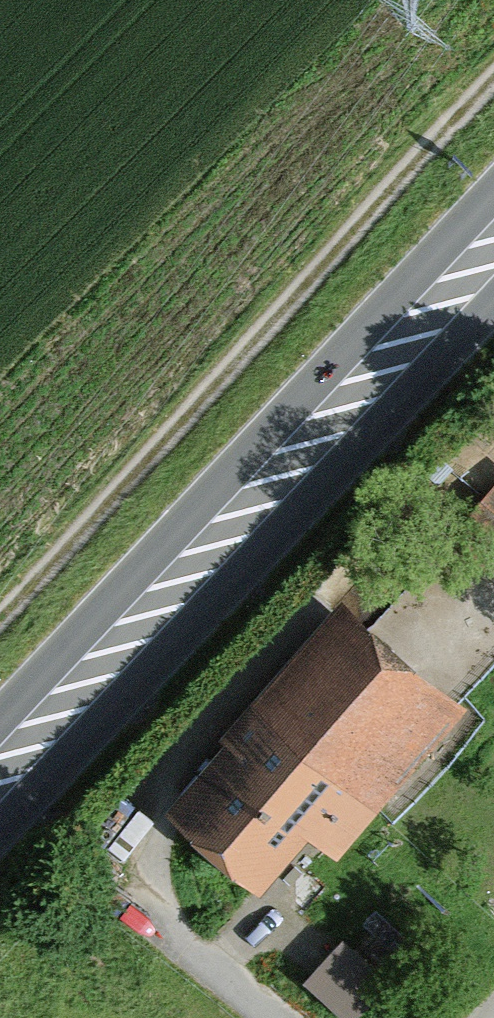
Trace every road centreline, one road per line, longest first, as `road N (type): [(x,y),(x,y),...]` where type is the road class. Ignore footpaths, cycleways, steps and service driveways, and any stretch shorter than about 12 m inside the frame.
road 1 (track): [(493,78),(0,615)]
road 2 (primary): [(0,774),(493,248)]

